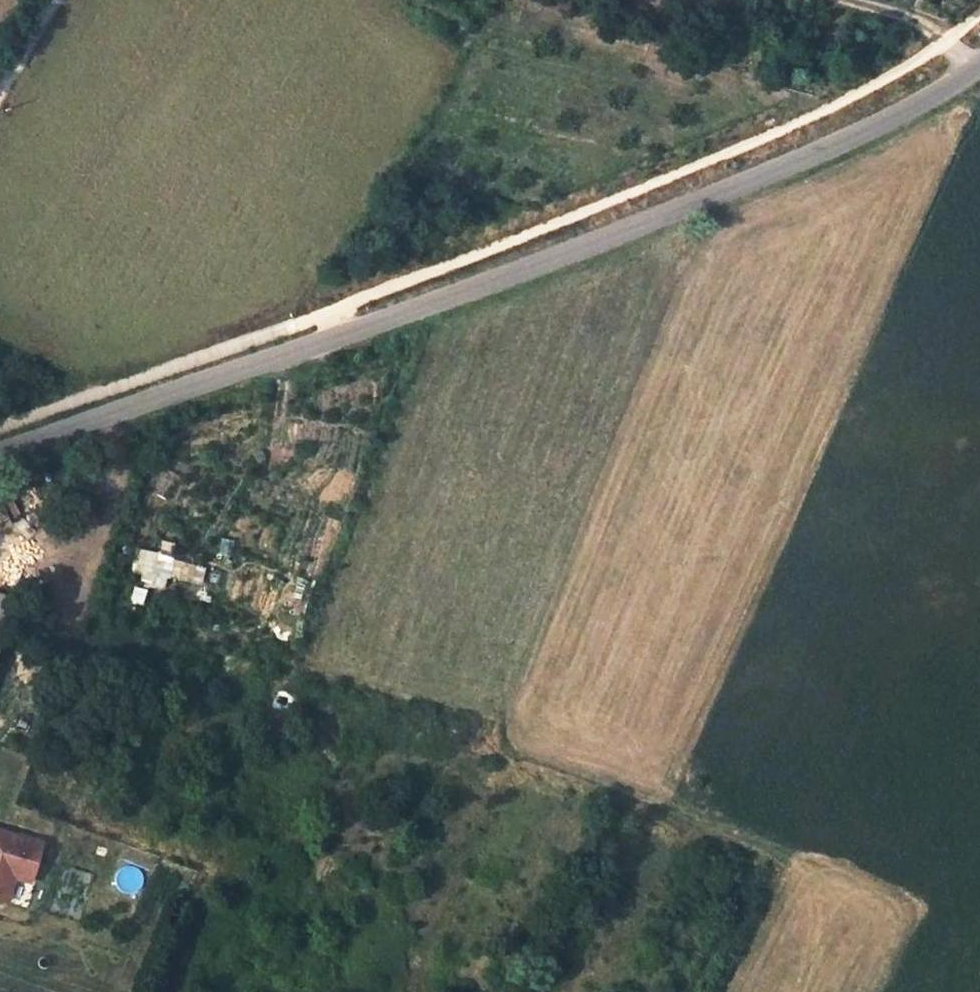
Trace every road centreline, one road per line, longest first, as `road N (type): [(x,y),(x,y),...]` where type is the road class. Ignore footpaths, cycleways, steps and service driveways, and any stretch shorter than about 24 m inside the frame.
road 1 (unclassified): [(0,458),(735,192),(882,128),(979,70)]

